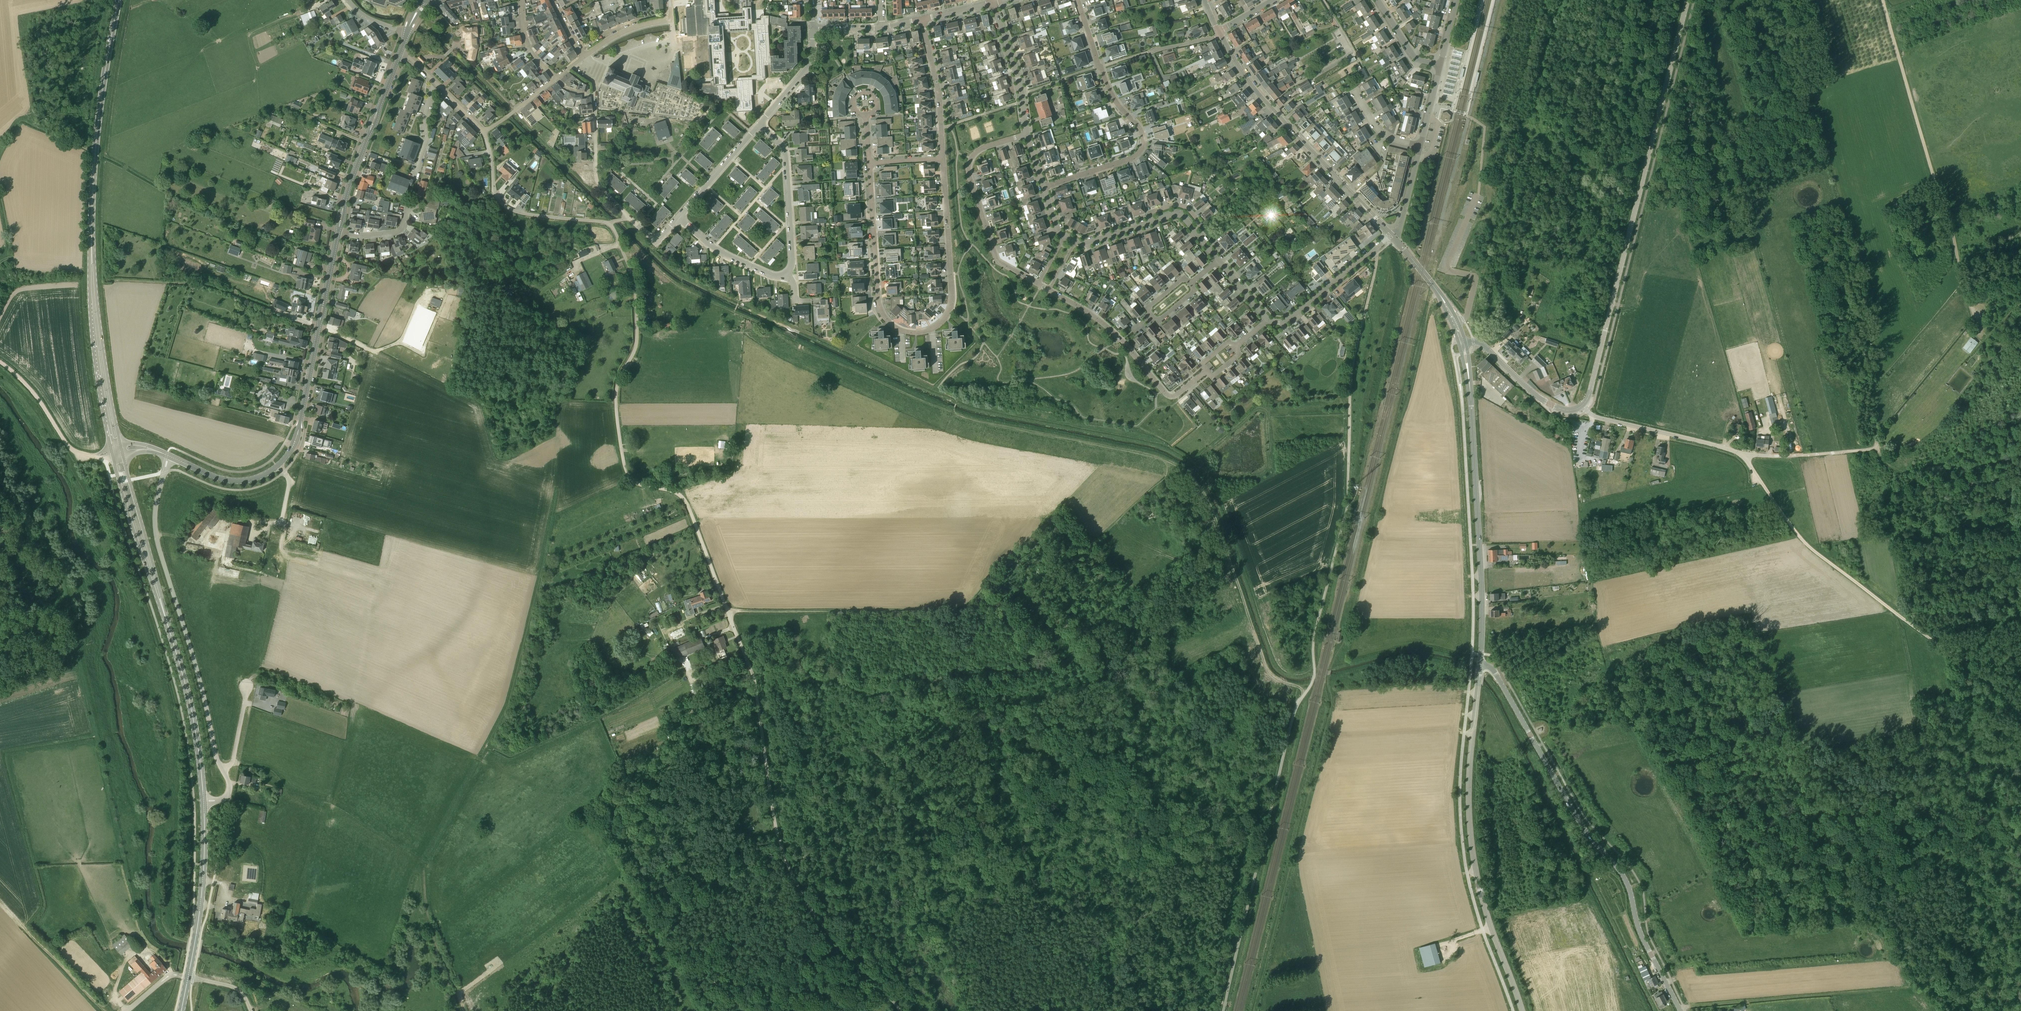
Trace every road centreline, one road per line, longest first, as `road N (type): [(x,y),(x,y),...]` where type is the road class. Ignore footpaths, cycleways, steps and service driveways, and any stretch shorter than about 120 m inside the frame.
road 1 (unclassified): [(896,1010),(821,924),(790,871),(774,821),(754,680),(688,507),(676,494),(638,485),(624,468),(616,395),(635,350),(635,293),(608,225)]
road 2 (unclassified): [(1223,1010),(1291,725),(1315,675),(1316,630),(1347,509),(1352,366),(1374,250)]
road 3 (track): [(1249,1010),(1332,705),(1329,669),(1345,637),(1435,288)]
road 4 (unclassified): [(2020,704),(1817,553),(1746,455),(1597,418),(1582,406)]
road 5 (unclassified): [(1582,406),(1686,0)]
road 6 (tertiary): [(1680,1010),(1625,879),(1577,817),(1499,677),(1481,664)]
road 7 (residential): [(869,163),(880,310),(898,329),(922,333),(943,322),(951,303),(942,158)]
road 8 (tertiary): [(1521,1010),(1470,838),(1481,664)]
road 9 (unclassified): [(222,770),(156,537),(167,455)]
road 10 (track): [(1965,288),(1881,0)]
road 11 (tertiary): [(1481,664),(1470,388)]
road 12 (residential): [(1044,187),(1135,157),(1144,140),(1110,91),(1078,0)]
road 13 (tertiary): [(1392,236),(1259,96),(1220,33)]
road 14 (primary): [(91,231),(95,147),(119,0)]
road 15 (tertiary): [(288,453),(337,232)]
road 16 (primary): [(91,231),(95,351),(113,453)]
road 17 (primary): [(121,450),(91,231)]
road 18 (primary): [(203,802),(191,710),(164,612)]
road 19 (tertiary): [(337,232),(400,51)]
road 20 (unclassified): [(608,225),(502,205),(483,132)]
road 21 (primary): [(188,978),(202,891),(203,802)]
road 22 (primary): [(164,612),(121,450)]
road 23 (primary): [(113,453),(164,612)]
road 24 (residential): [(972,159),(970,176),(997,260),(1039,285)]
road 25 (track): [(1876,450),(1911,477),(1997,498),(2017,492)]
road 26 (residential): [(1049,291),(1121,340),(1163,391)]
road 27 (track): [(466,1010),(429,924),(422,865)]
road 28 (residential): [(942,158),(940,100),(922,19)]
road 29 (unclassified): [(1582,406),(1550,404),(1481,344),(1465,342)]
road 30 (track): [(96,456),(70,447),(34,393),(0,363)]
road 31 (residential): [(1028,136),(993,4)]
road 32 (tertiary): [(288,453),(271,471),(238,481),(167,455)]
road 33 (residential): [(1267,321),(1287,320),(1374,250)]
road 34 (track): [(1746,455),(1876,450)]
road 35 (residential): [(786,275),(736,261),(678,218)]
road 36 (residential): [(678,218),(758,126)]

